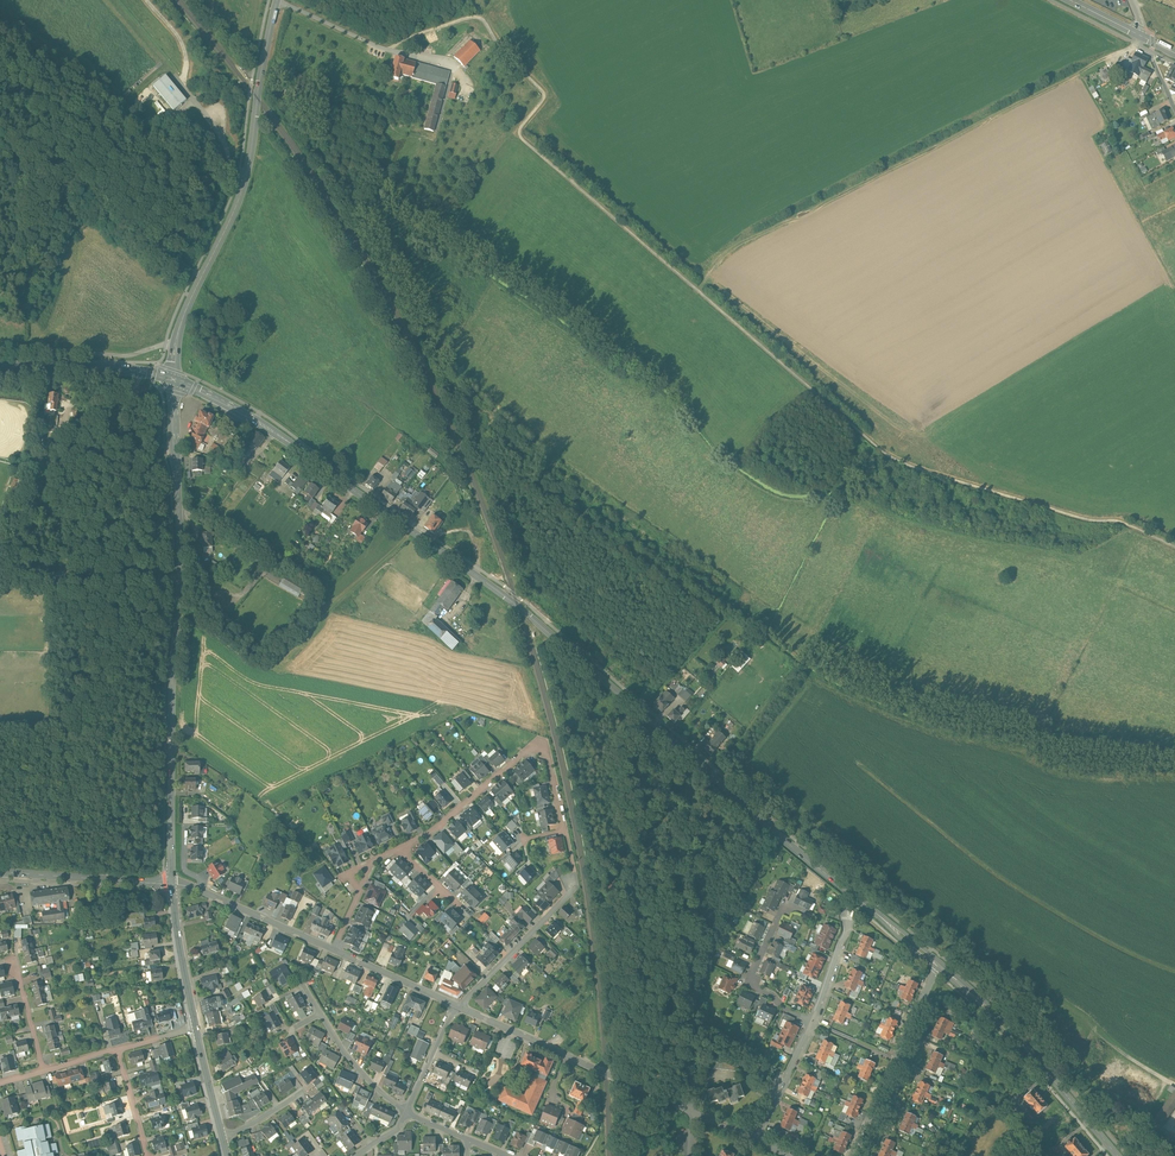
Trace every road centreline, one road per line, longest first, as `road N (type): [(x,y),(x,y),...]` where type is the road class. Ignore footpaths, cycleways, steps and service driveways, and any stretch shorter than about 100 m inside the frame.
road 1 (secondary): [(937,962),(518,606),(263,424),(174,380)]
road 2 (tertiary): [(174,380),(180,577),(173,883)]
road 3 (track): [(0,838),(89,841),(118,851),(113,686),(62,594),(63,574)]
road 4 (tertiary): [(174,380),(183,317),(246,176),(277,0)]
road 5 (secondary): [(1118,1155),(937,962)]
road 6 (residential): [(400,847),(428,834),(538,745),(548,751),(564,829)]
road 7 (residential): [(461,1007),(694,1112)]
road 8 (track): [(0,107),(195,271)]
road 9 (residential): [(856,1155),(937,962)]
road 10 (residential): [(461,1007),(570,892),(574,872)]
road 11 (secondary): [(174,380),(0,363)]
road 12 (tertiary): [(173,883),(5,873)]
road 13 (residential): [(814,1021),(751,979),(785,904)]
road 14 (residential): [(200,890),(333,949)]
road 15 (tertiary): [(173,883),(197,1026)]
road 16 (residential): [(333,949),(456,1004)]
road 17 (residential): [(406,1111),(353,1063),(320,1013)]
road 18 (residential): [(333,949),(372,864),(400,847)]

